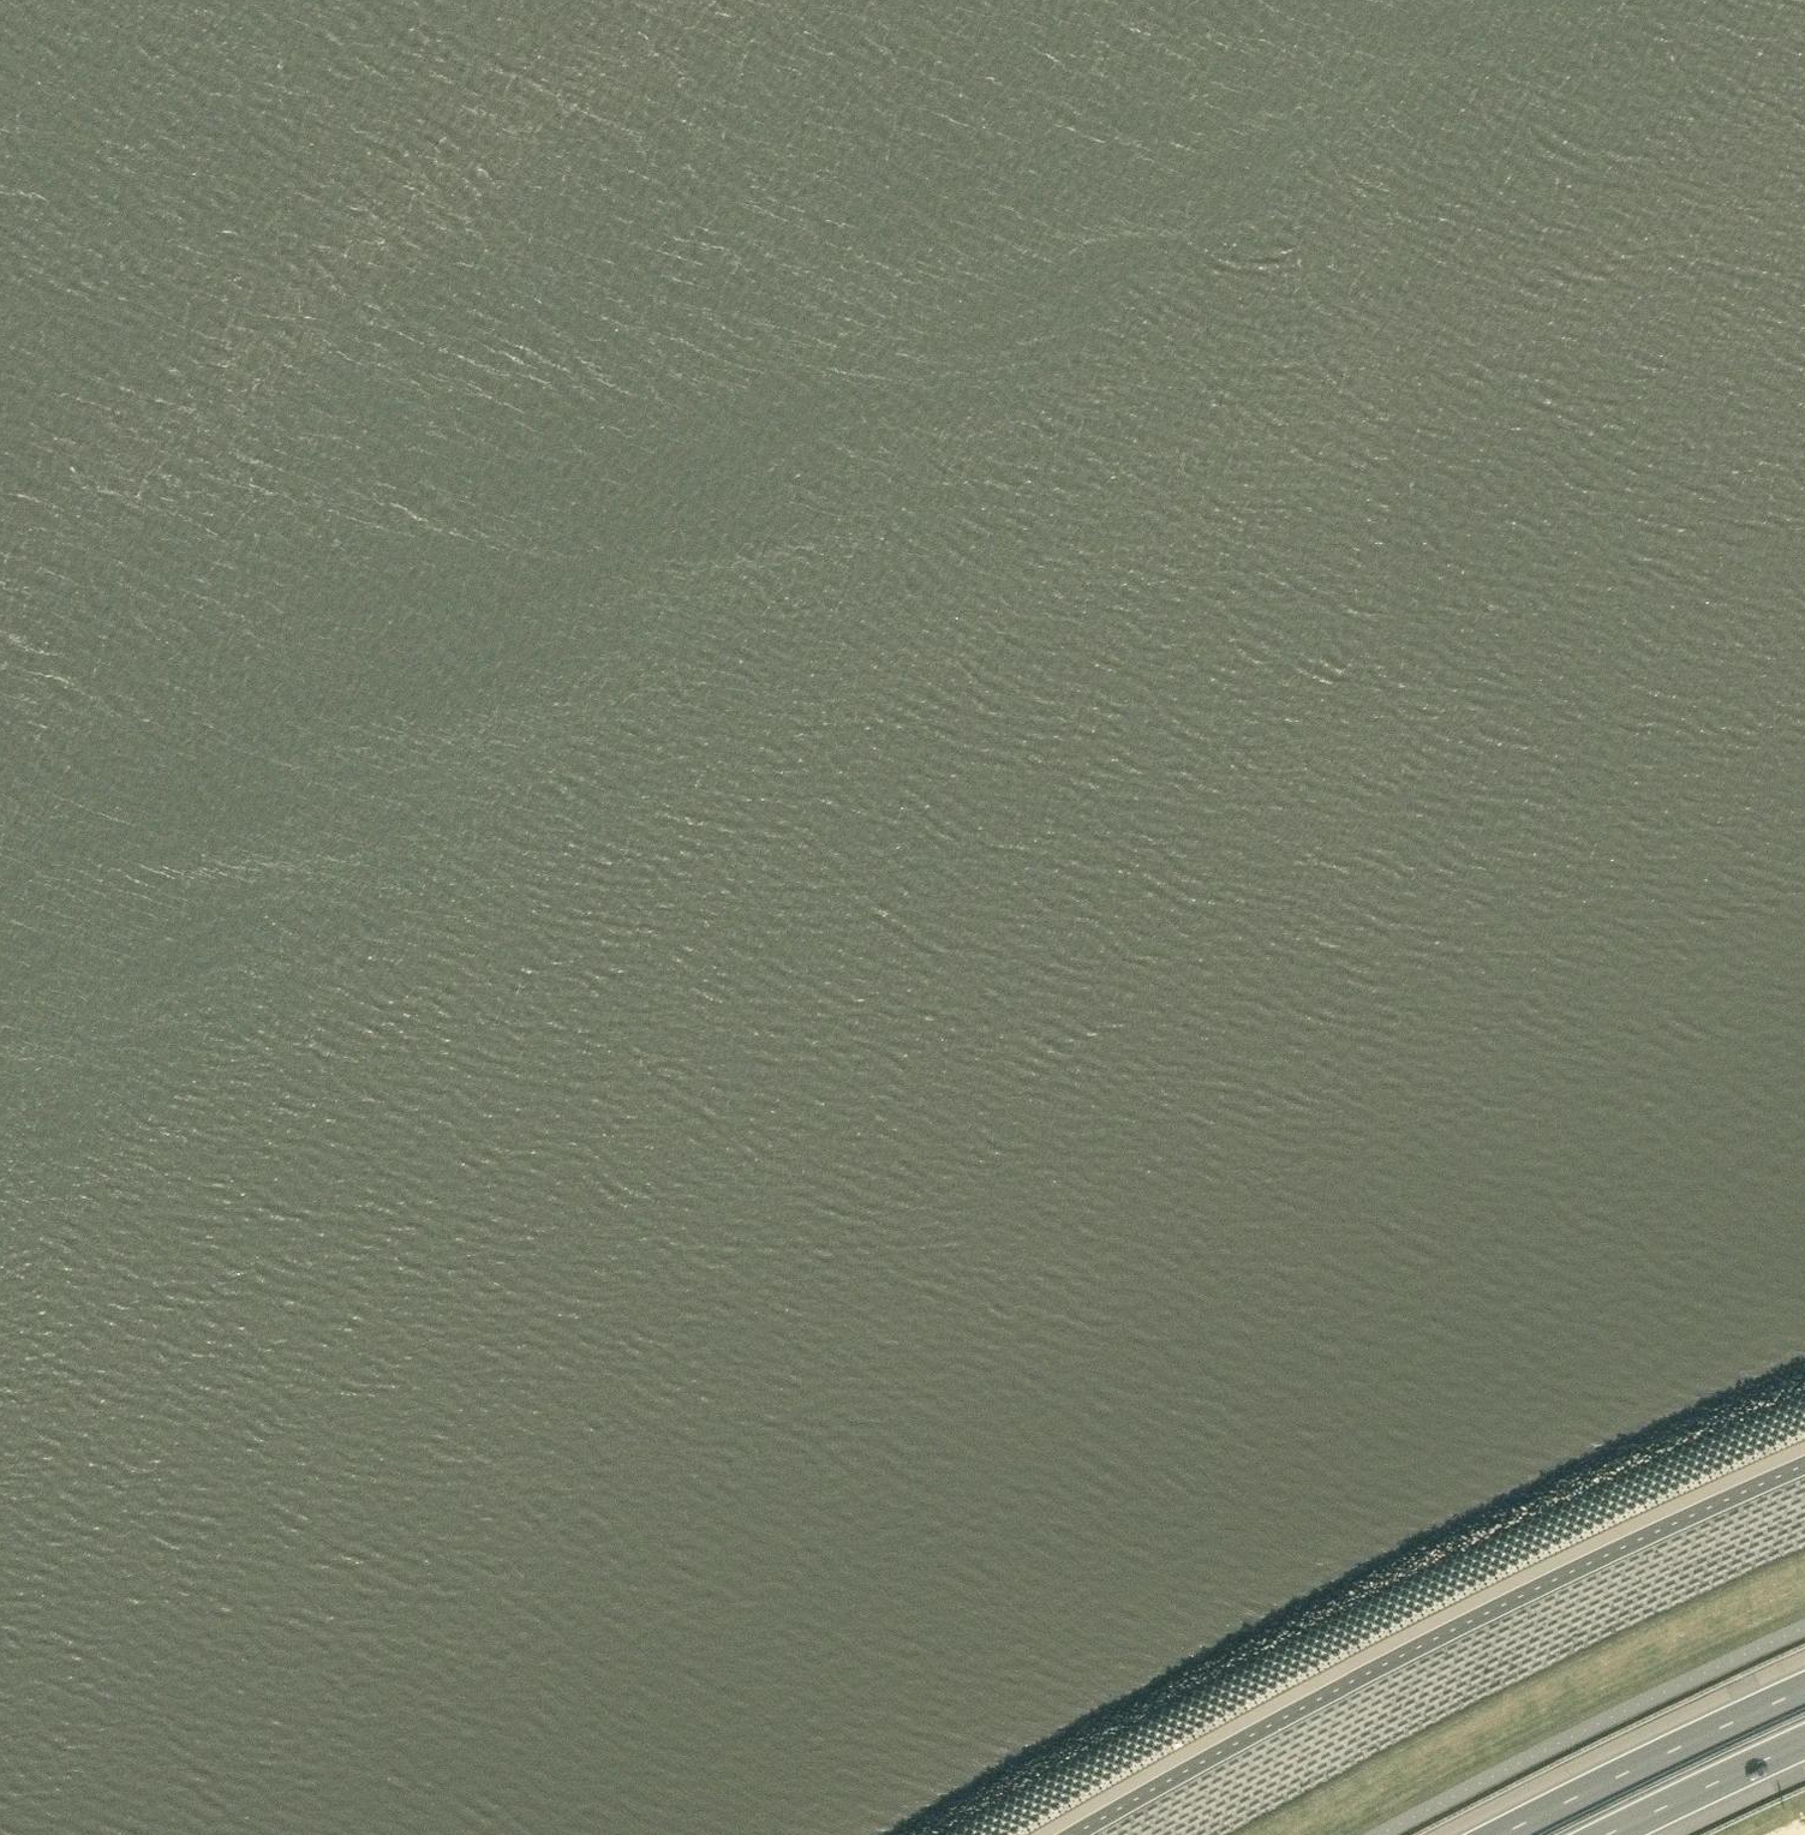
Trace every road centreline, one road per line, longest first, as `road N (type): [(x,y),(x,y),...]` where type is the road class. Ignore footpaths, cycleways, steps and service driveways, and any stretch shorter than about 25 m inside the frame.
road 1 (motorway): [(1804,1688),(1499,1834)]
road 2 (motorway): [(1604,1834),(1804,1740)]

